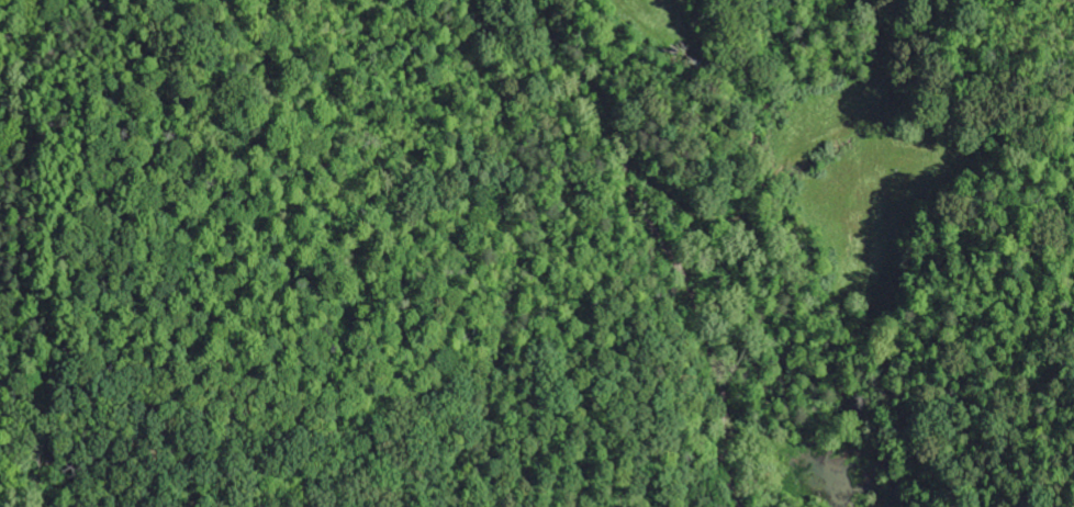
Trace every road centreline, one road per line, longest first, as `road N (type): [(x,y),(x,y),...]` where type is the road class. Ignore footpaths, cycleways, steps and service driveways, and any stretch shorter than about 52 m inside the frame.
road 1 (residential): [(933,506),(925,452),(762,229)]
road 2 (residential): [(762,229),(657,147),(562,0)]
road 3 (residential): [(884,0),(883,111),(808,212),(762,229)]

